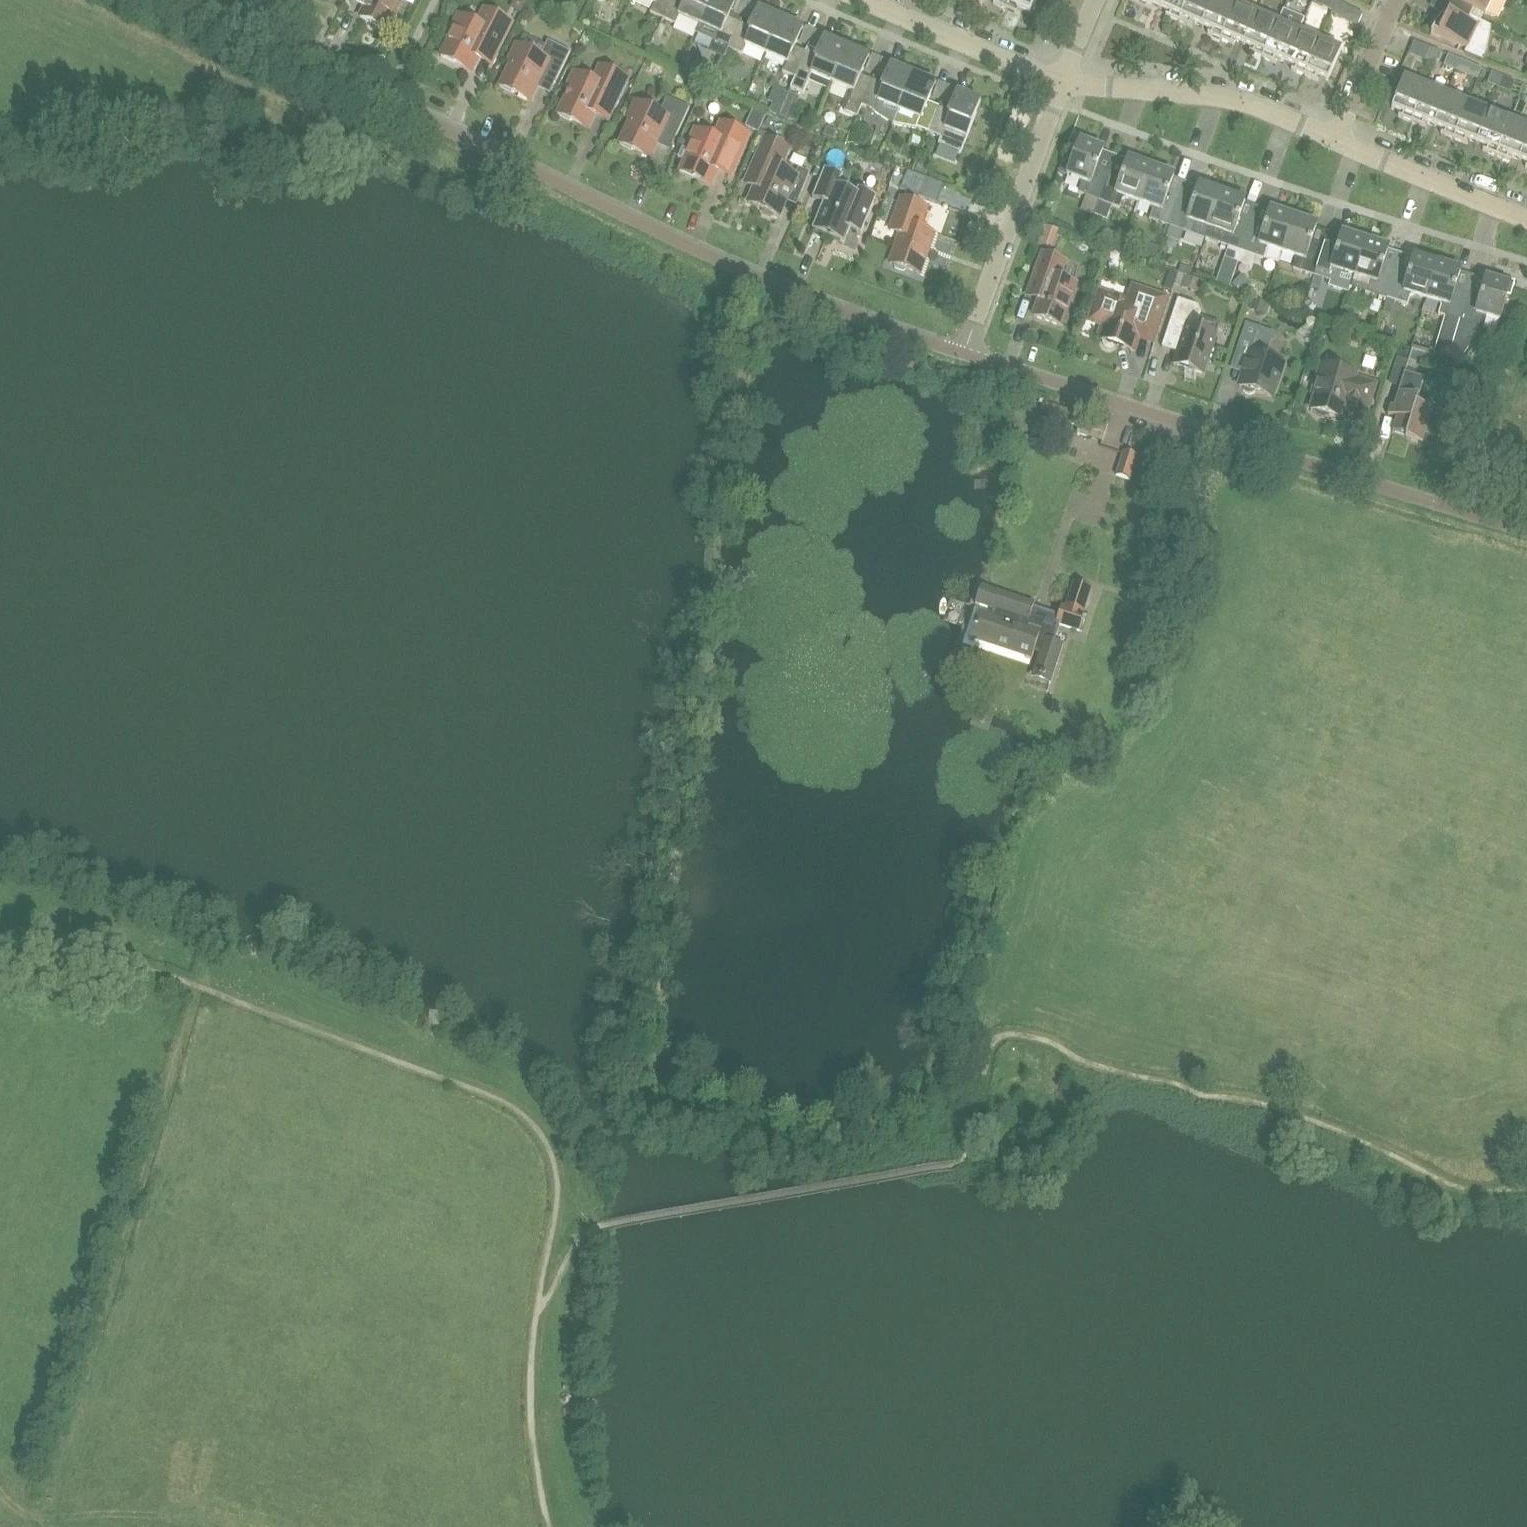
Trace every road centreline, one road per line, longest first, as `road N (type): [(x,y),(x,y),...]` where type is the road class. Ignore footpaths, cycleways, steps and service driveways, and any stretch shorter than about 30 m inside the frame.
road 1 (residential): [(964,353),(658,232),(186,0)]
road 2 (residential): [(1526,534),(964,353)]
road 3 (residential): [(964,353),(1064,83)]
road 4 (residential): [(1335,139),(1219,95),(1064,83)]
road 5 (residential): [(1064,83),(869,0)]
road 6 (residential): [(1526,216),(1335,139)]
road 7 (residential): [(1335,139),(1397,0)]

